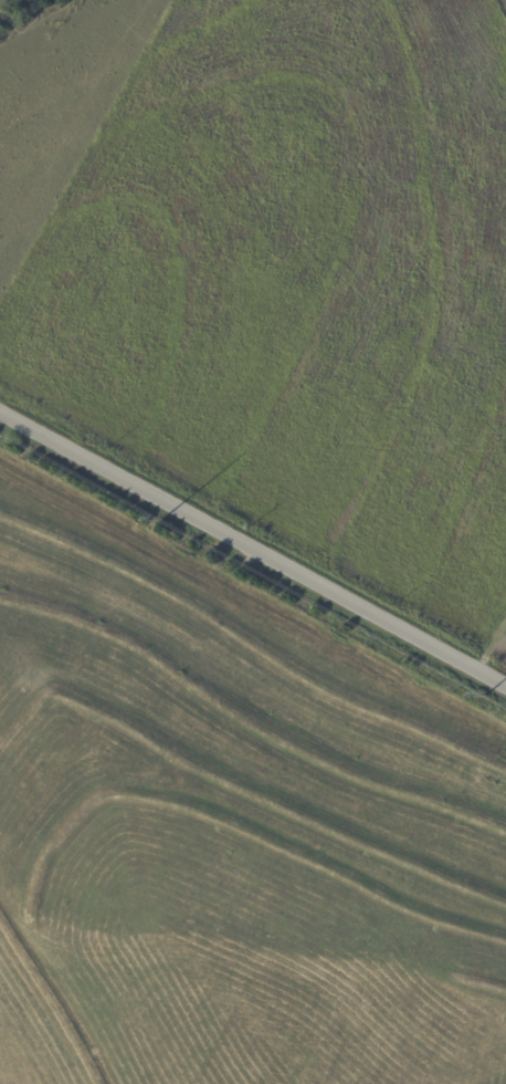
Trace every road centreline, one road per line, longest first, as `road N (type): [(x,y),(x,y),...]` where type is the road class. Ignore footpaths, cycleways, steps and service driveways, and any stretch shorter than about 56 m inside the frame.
road 1 (tertiary): [(0,410),(505,685)]

